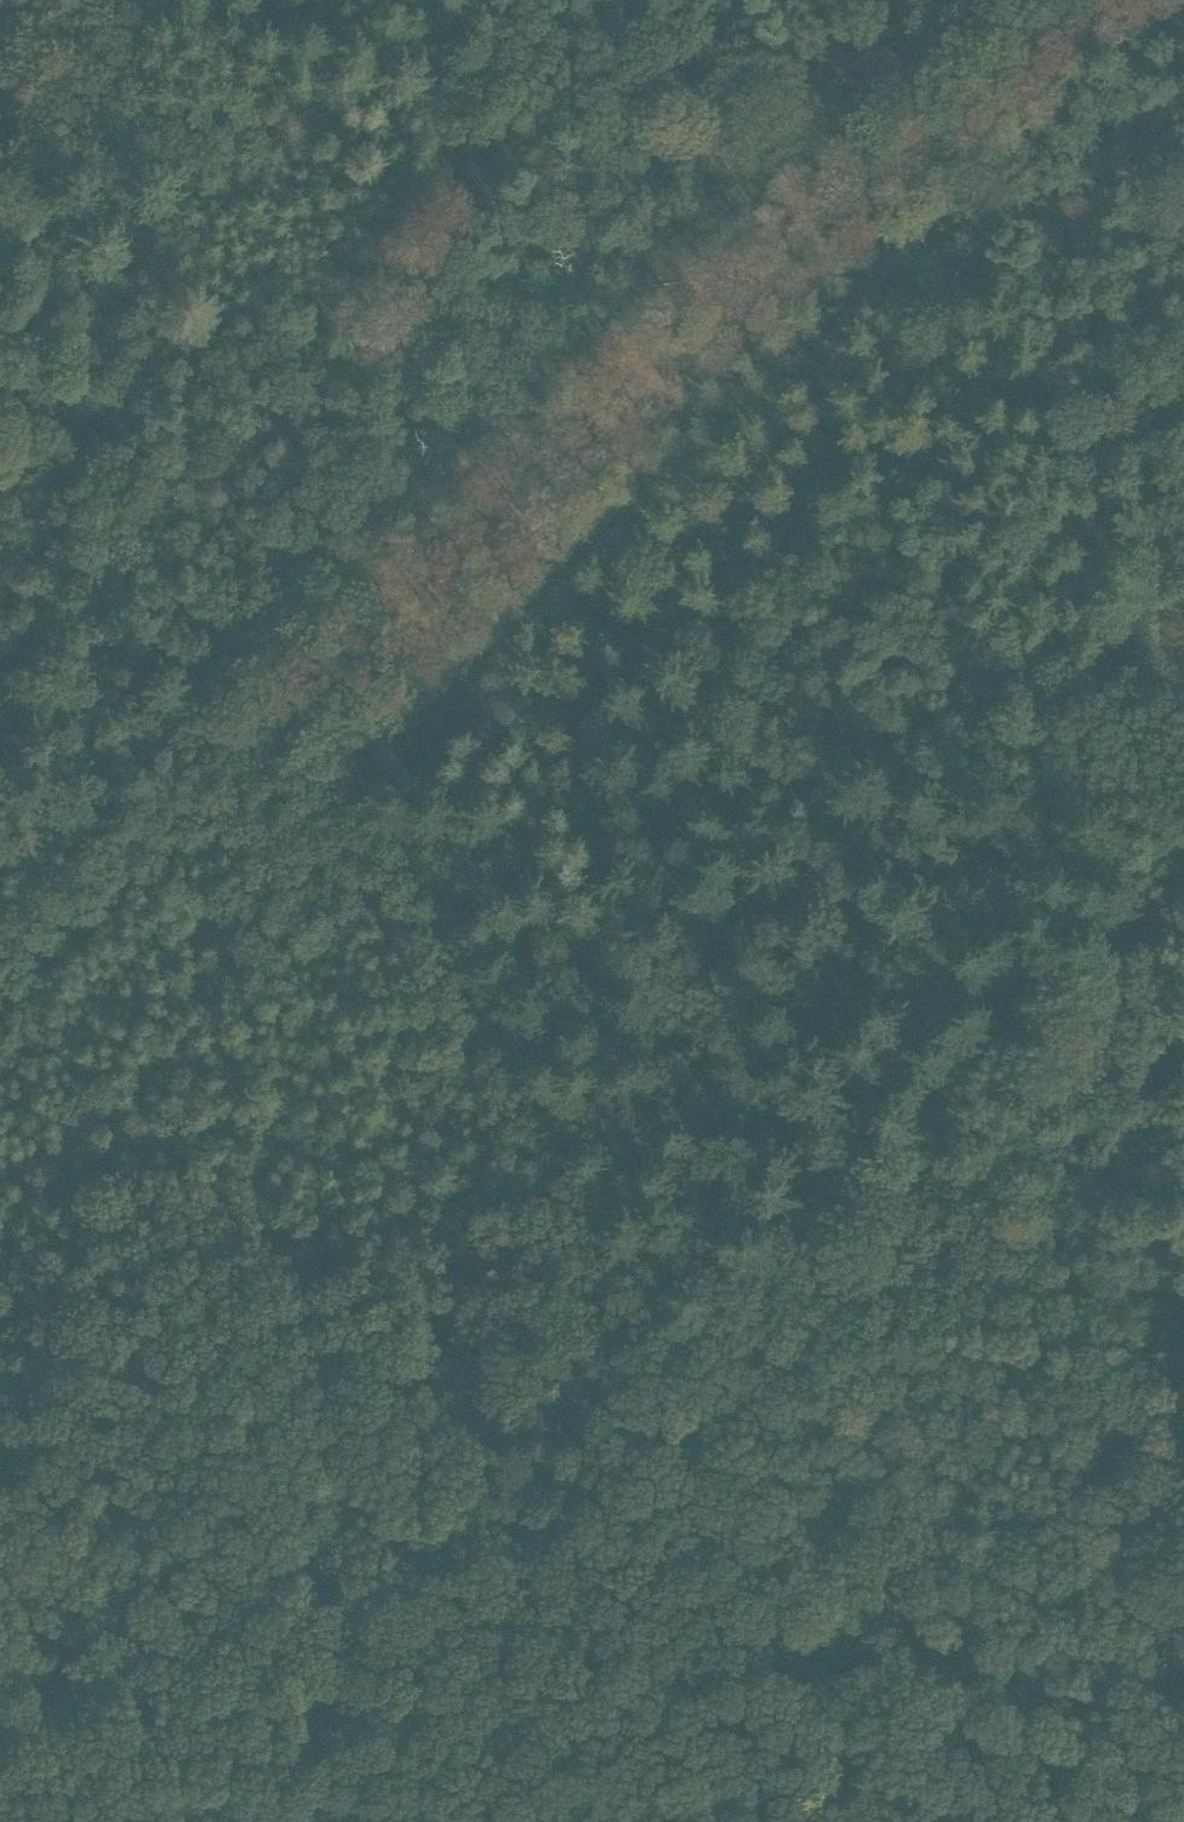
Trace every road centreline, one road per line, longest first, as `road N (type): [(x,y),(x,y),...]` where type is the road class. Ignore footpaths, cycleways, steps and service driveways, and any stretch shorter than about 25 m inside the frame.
road 1 (track): [(264,746),(572,446),(1075,0)]
road 2 (track): [(0,974),(264,746)]

